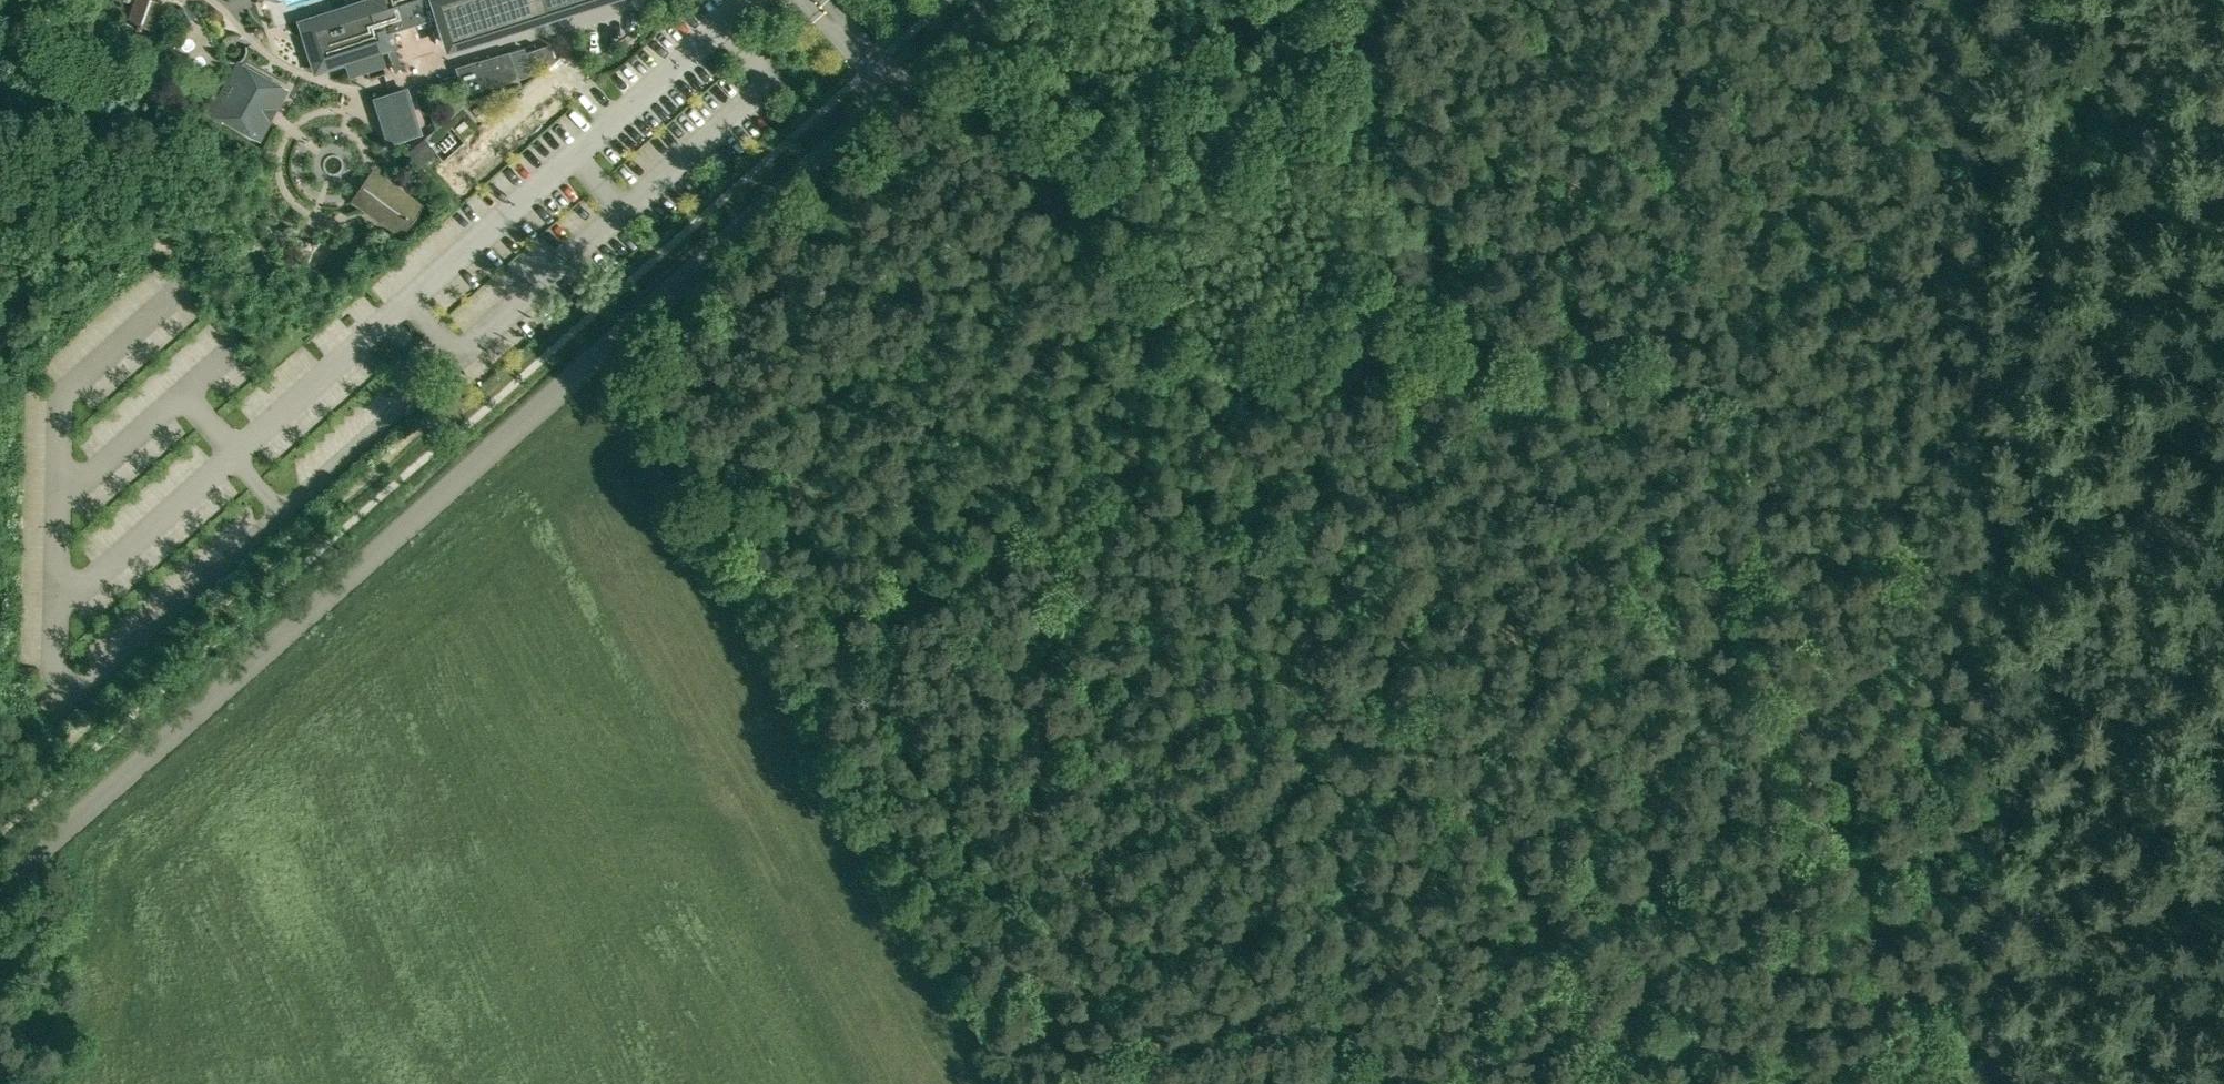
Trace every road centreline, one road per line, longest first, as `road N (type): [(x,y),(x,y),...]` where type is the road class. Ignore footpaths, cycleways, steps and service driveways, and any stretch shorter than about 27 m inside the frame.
road 1 (unclassified): [(0,885),(1001,0)]

